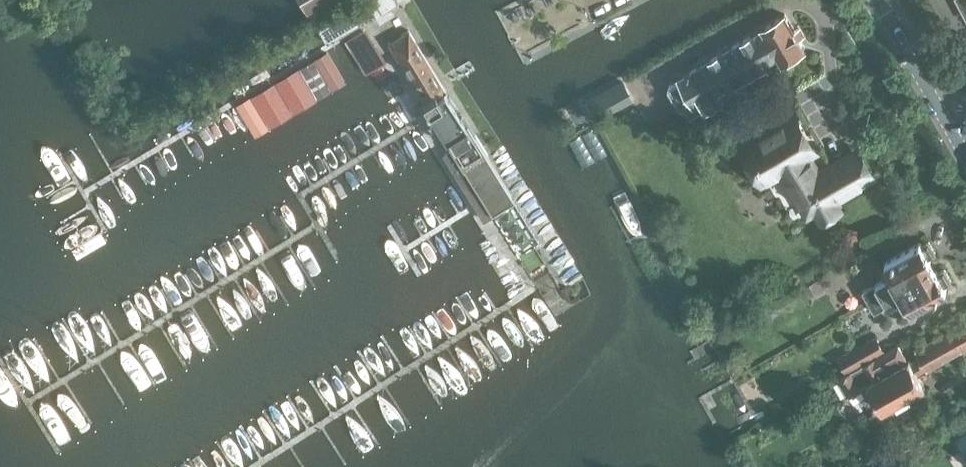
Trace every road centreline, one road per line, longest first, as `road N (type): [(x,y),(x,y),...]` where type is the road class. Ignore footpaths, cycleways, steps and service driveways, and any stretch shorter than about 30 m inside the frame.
road 1 (secondary): [(951,131),(872,0)]

